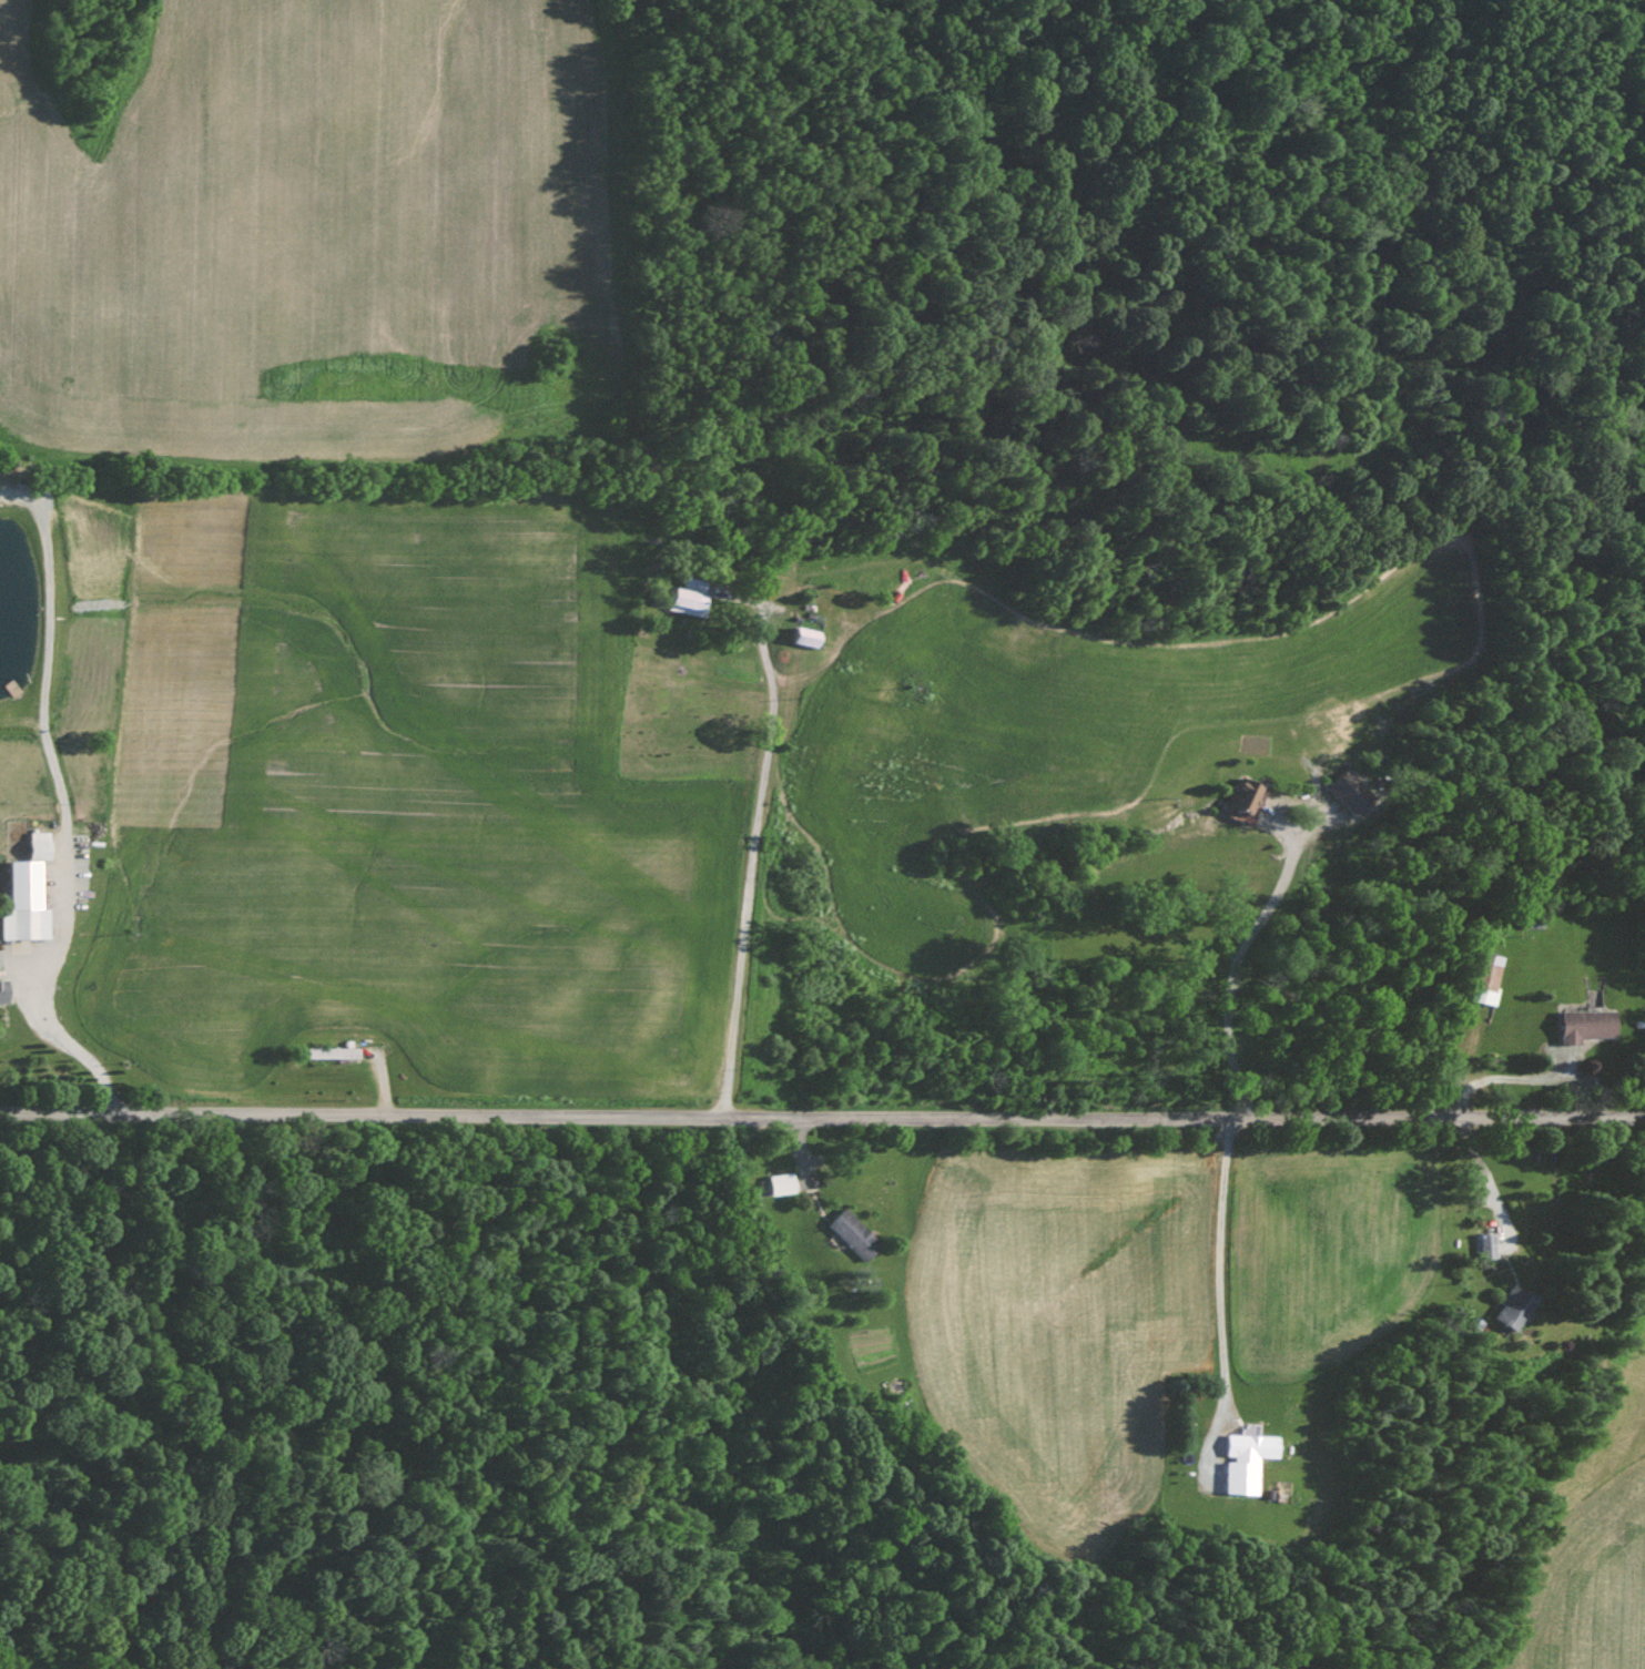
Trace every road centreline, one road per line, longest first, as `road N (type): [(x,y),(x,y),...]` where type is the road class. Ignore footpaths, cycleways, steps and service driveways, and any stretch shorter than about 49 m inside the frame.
road 1 (residential): [(1644,1115),(1091,1120),(0,1109)]

